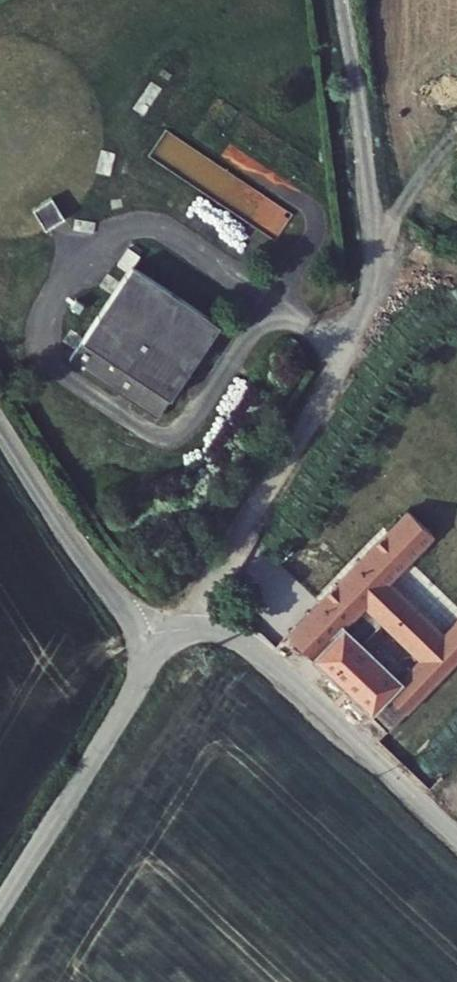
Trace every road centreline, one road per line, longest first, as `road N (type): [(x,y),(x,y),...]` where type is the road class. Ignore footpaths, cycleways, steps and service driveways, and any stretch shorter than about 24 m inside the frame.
road 1 (track): [(341,0),(369,206),(370,304),(351,351),(176,633)]
road 2 (unclassified): [(137,640),(212,631),(243,642),(456,837)]
road 3 (unclassified): [(137,640),(141,672),(130,703),(0,911)]
road 4 (unclassified): [(0,428),(137,640)]

